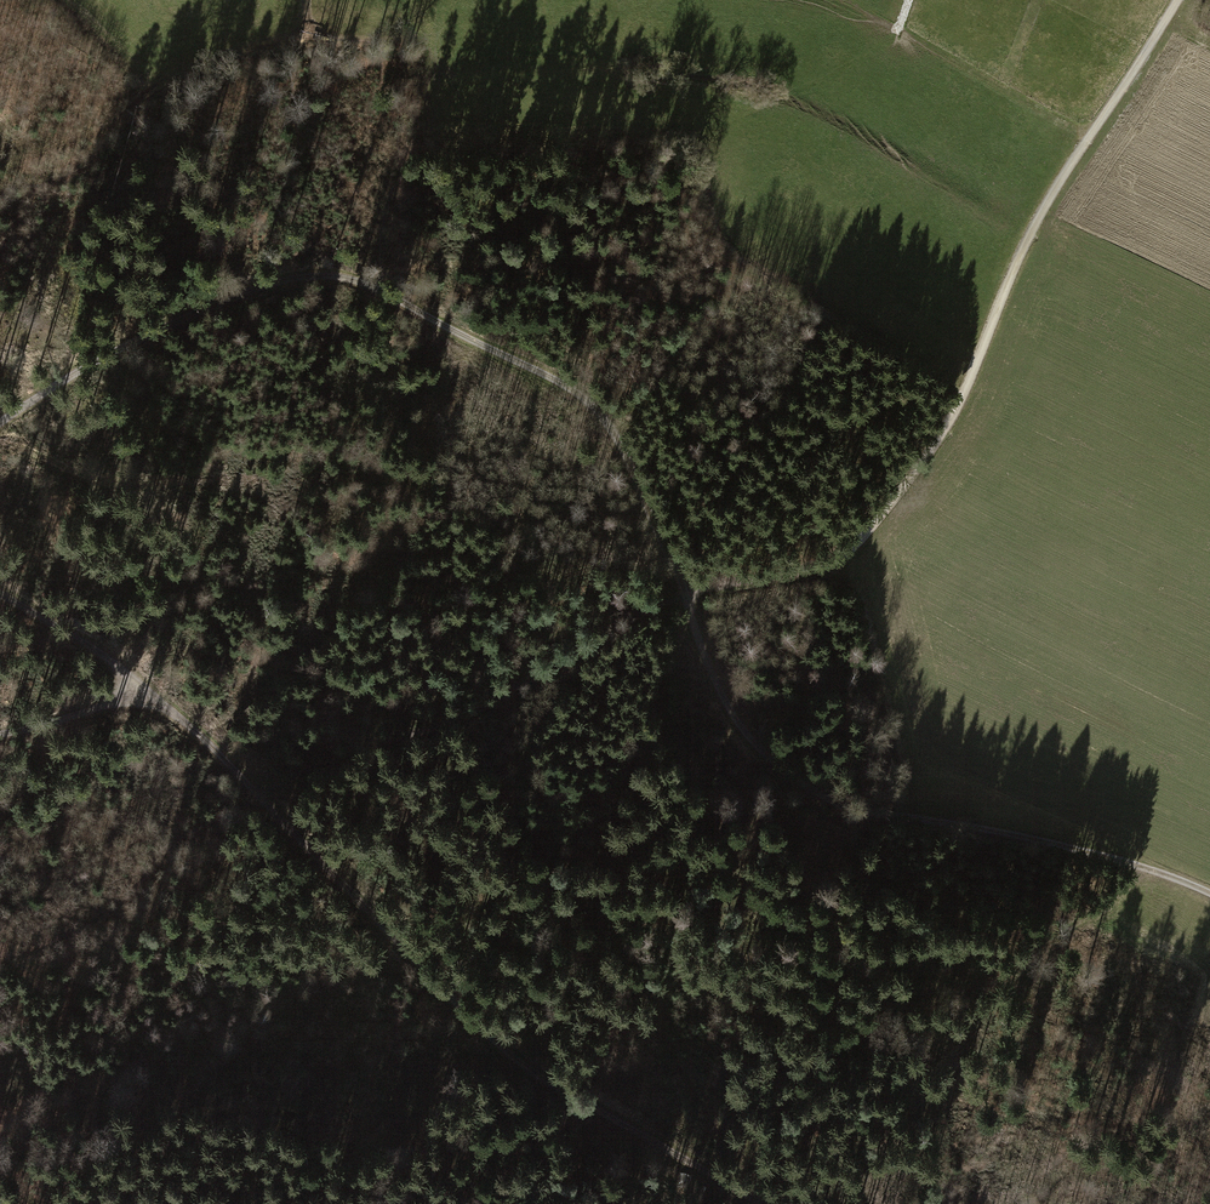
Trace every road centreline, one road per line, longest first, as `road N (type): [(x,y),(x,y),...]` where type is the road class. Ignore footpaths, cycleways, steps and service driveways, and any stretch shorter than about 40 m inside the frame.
road 1 (track): [(763,1203),(562,1093),(472,1020),(260,790),(81,634),(0,590)]
road 2 (track): [(0,426),(65,379),(205,307),(310,278),(371,282),(599,403),(689,591)]
road 3 (track): [(1178,0),(1032,228),(959,410),(905,498),(845,557),(689,591)]
road 4 (track): [(689,591),(450,720),(260,790),(167,852),(90,926),(0,961)]
road 5 (track): [(689,591),(727,706),(796,783),(858,807),(1153,871),(1209,895)]
road 6 (track): [(835,0),(1095,130)]
road 7 (track): [(310,0),(311,21),(173,64),(100,0)]
road 8 (track): [(144,687),(37,729),(0,731)]

